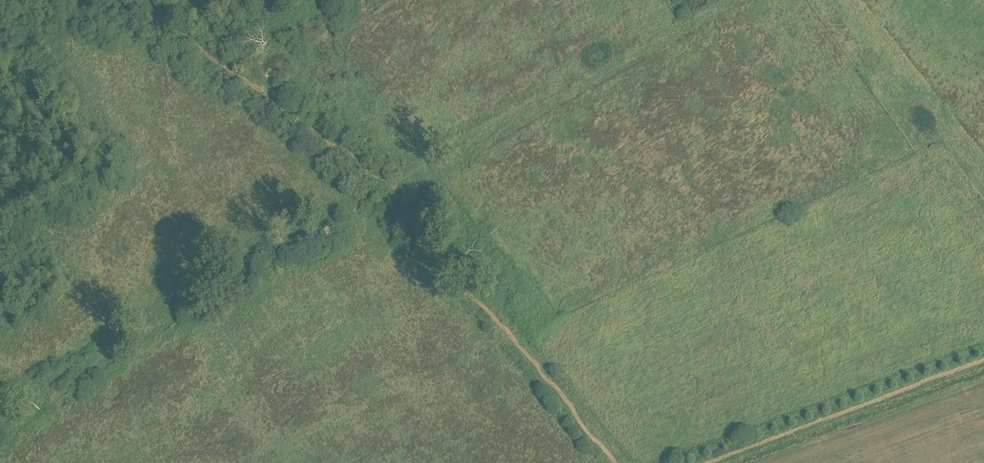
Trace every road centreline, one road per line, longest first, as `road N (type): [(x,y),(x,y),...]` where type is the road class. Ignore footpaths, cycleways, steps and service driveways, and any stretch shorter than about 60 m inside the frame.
road 1 (track): [(402,209),(613,462)]
road 2 (track): [(983,361),(709,462)]
road 3 (track): [(983,172),(928,100),(910,96),(891,112)]

